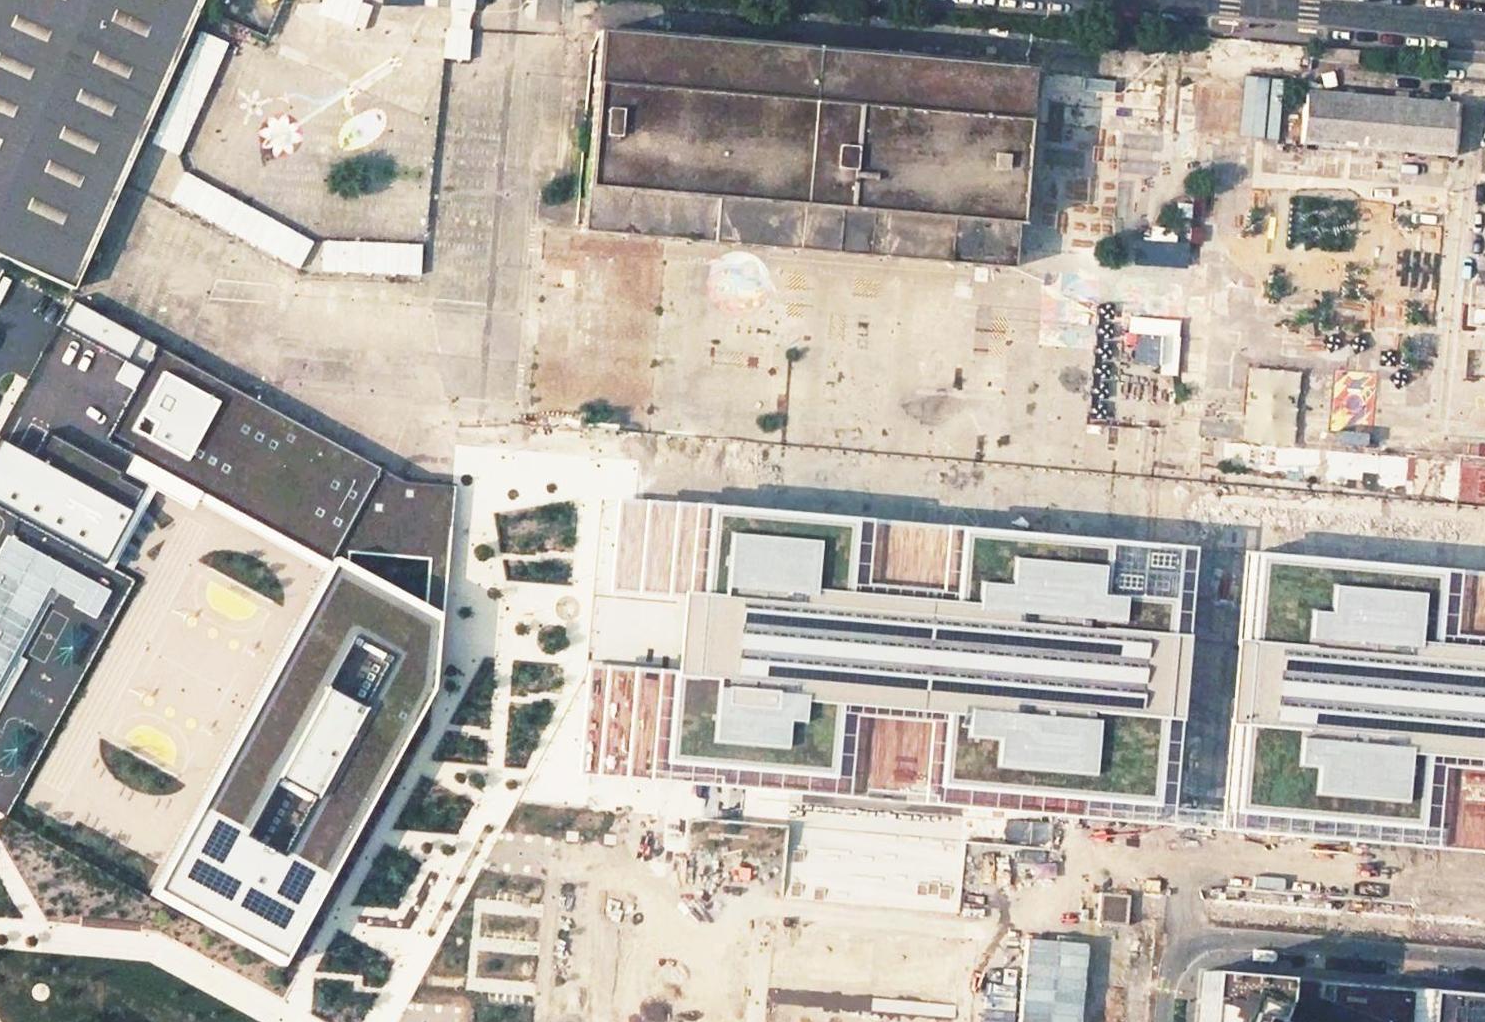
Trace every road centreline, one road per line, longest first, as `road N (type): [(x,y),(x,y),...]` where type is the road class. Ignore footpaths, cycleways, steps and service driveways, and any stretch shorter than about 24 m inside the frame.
road 1 (residential): [(1156,1021),(1162,945),(1190,922),(1484,955)]
road 2 (unclassified): [(1274,11),(1484,31)]
road 3 (unclassified): [(1143,0),(1274,11)]

